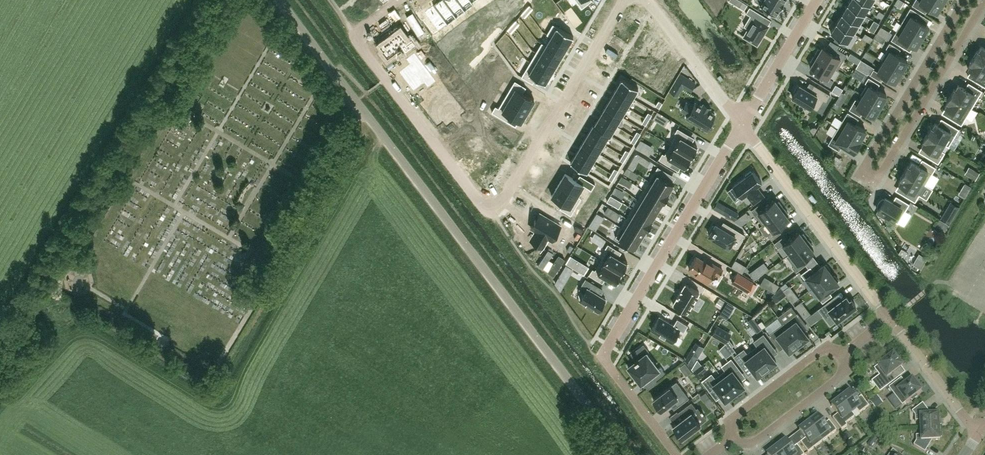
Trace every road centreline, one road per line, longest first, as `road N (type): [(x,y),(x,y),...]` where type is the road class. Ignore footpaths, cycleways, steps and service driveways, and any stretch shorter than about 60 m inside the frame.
road 1 (unclassified): [(619,454),(279,0)]
road 2 (residential): [(396,0),(361,27),(358,42),(482,206),(497,208),(622,0)]
road 3 (residential): [(984,3),(880,178),(863,169),(965,0)]
road 4 (residential): [(743,125),(603,356),(678,454)]
road 5 (residential): [(891,320),(743,125)]
road 6 (residential): [(647,0),(743,125)]
road 7 (residential): [(846,354),(816,353),(737,414),(734,439)]
road 8 (residential): [(846,354),(847,372),(757,441),(734,439)]
road 9 (residential): [(818,0),(743,125)]
road 10 (residential): [(977,434),(891,320)]

